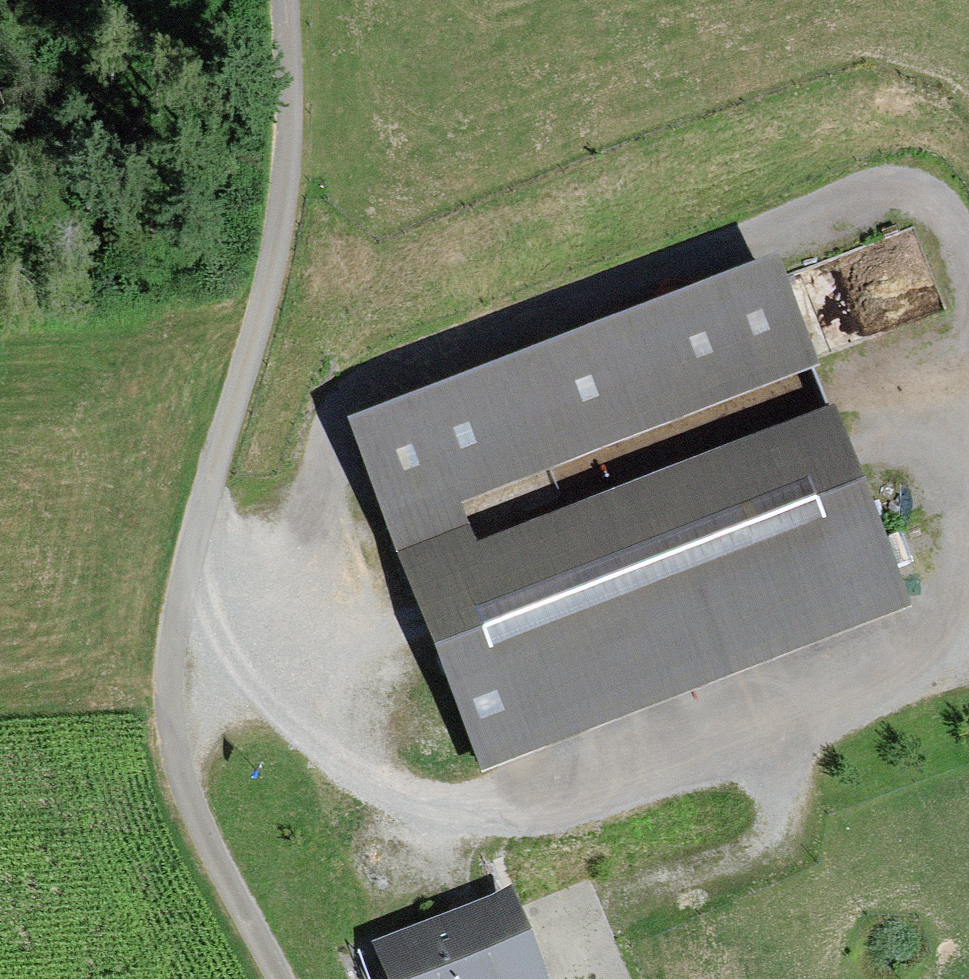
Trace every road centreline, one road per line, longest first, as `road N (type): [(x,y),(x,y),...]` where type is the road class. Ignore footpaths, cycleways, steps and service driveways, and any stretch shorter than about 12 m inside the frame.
road 1 (track): [(282,978),(193,804),(176,751),(171,691),(197,526),(272,269),(285,177),(287,0)]
road 2 (track): [(178,622),(309,633),(408,850),(968,646)]
road 3 (track): [(968,261),(951,212),(927,191),(891,191),(355,398),(331,430),(301,512)]
road 4 (track): [(754,724),(781,825),(750,854),(589,915)]
road 5 (track): [(968,592),(892,395),(968,367)]
road 6 (track): [(301,512),(309,633)]

